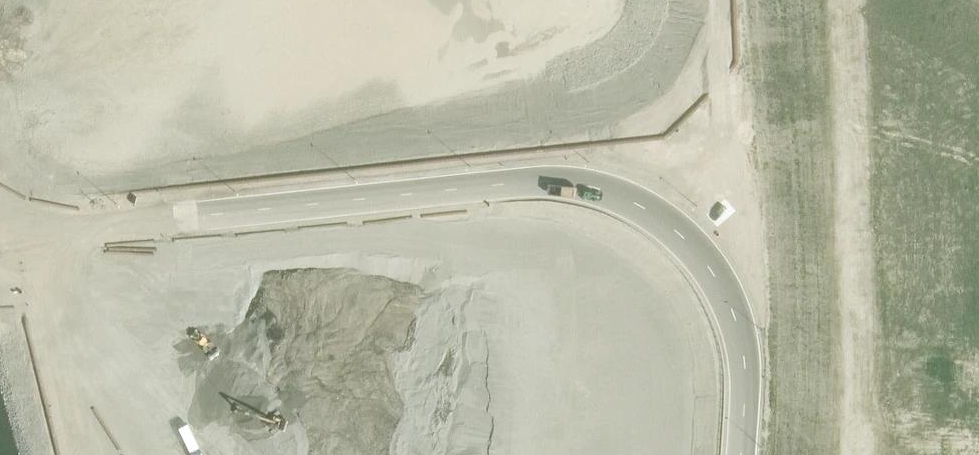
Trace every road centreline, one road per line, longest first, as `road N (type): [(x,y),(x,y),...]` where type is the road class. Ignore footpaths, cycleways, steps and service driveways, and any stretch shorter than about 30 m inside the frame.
road 1 (track): [(978,144),(932,179),(725,228),(551,236),(233,271),(106,260)]
road 2 (track): [(620,0),(623,57),(605,146),(551,236),(623,265),(649,342),(652,454)]

